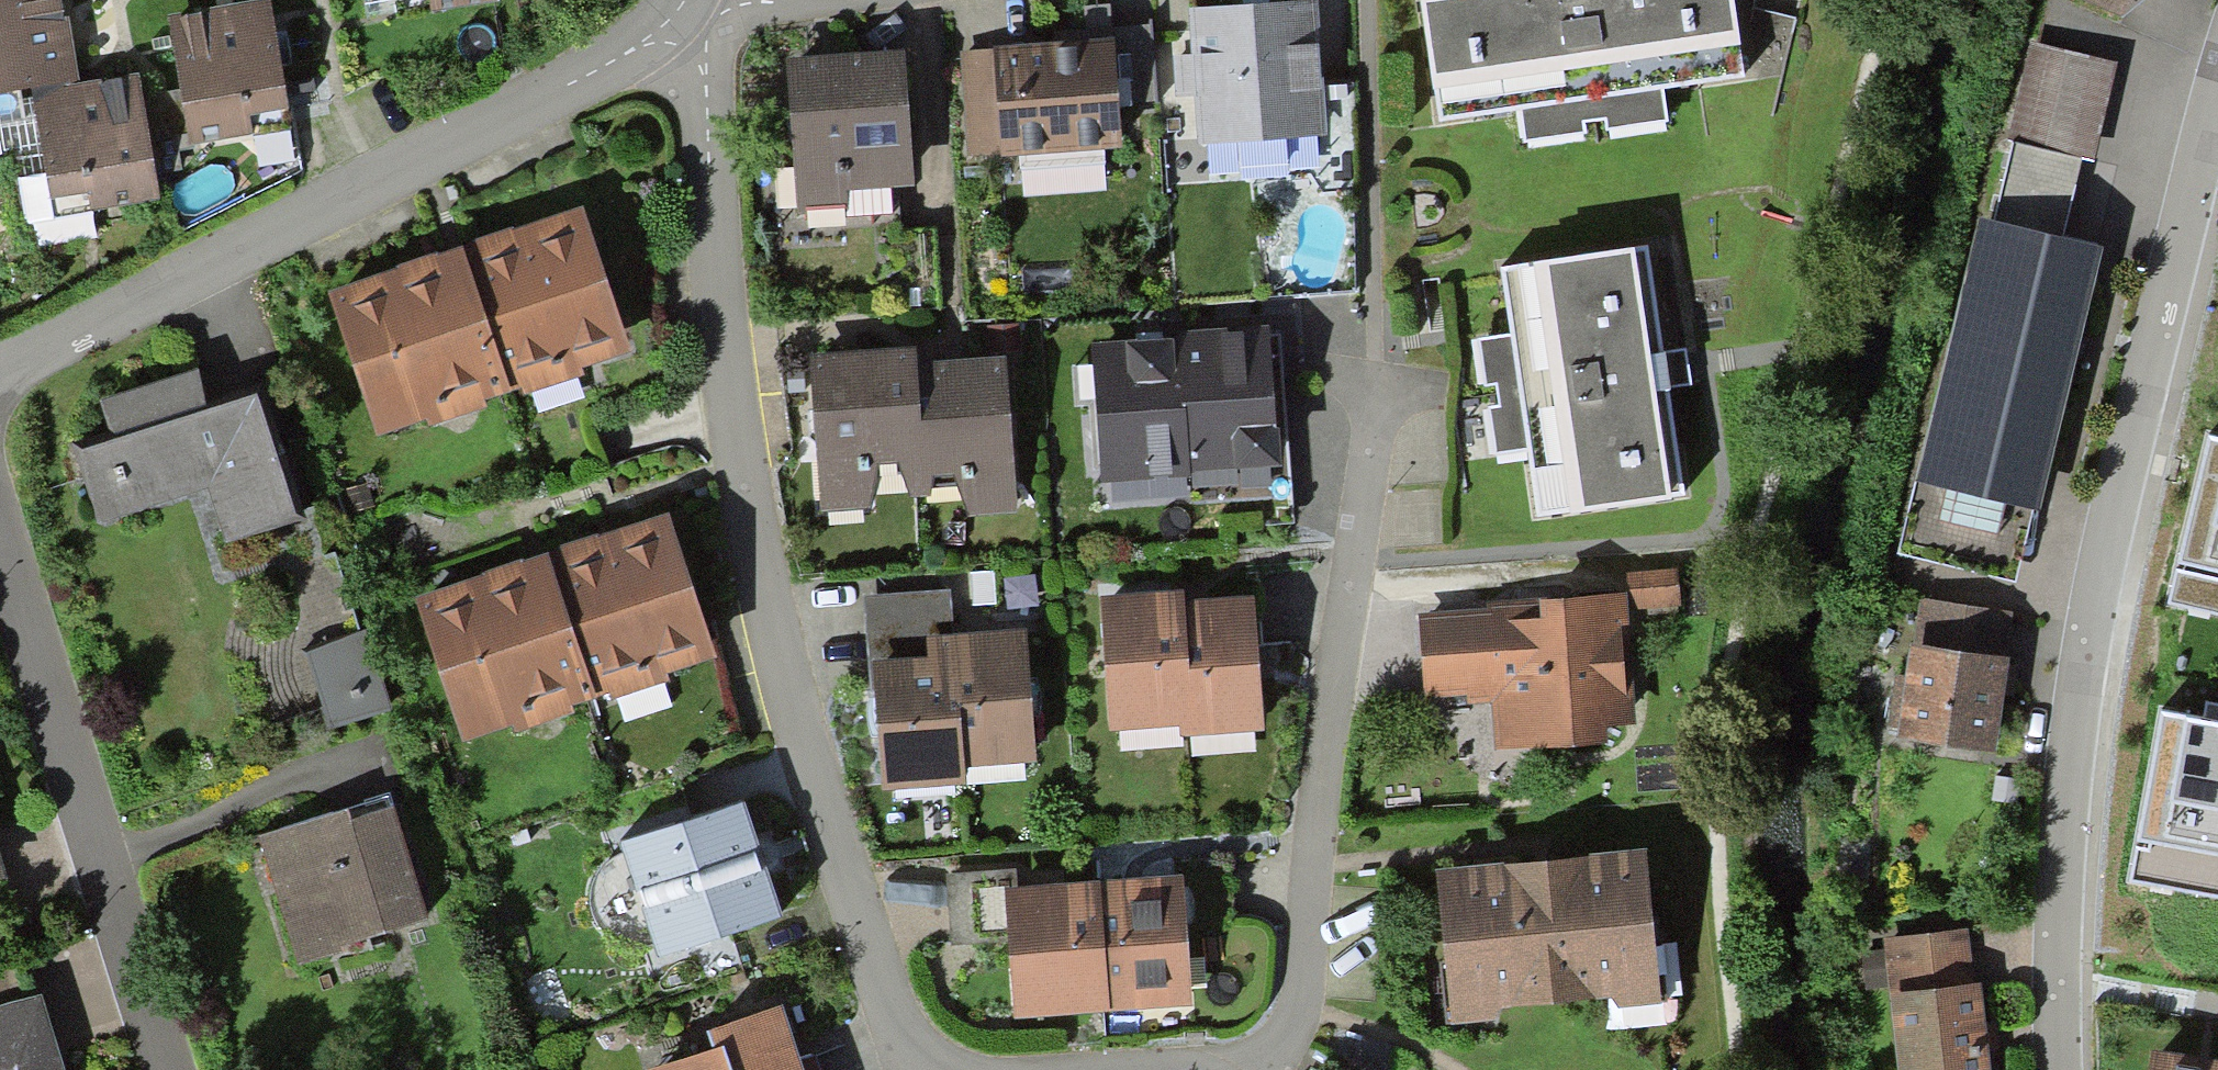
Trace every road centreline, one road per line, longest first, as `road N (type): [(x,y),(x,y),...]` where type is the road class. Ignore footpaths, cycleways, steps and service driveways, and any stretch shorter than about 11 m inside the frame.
road 1 (residential): [(985,1069),(944,1069),(879,1000),(728,420),(701,20)]
road 2 (residential): [(2217,92),(2073,705),(2058,871),(2058,1069)]
road 3 (residential): [(0,363),(458,163),(701,20)]
road 4 (residential): [(0,557),(159,1069)]

